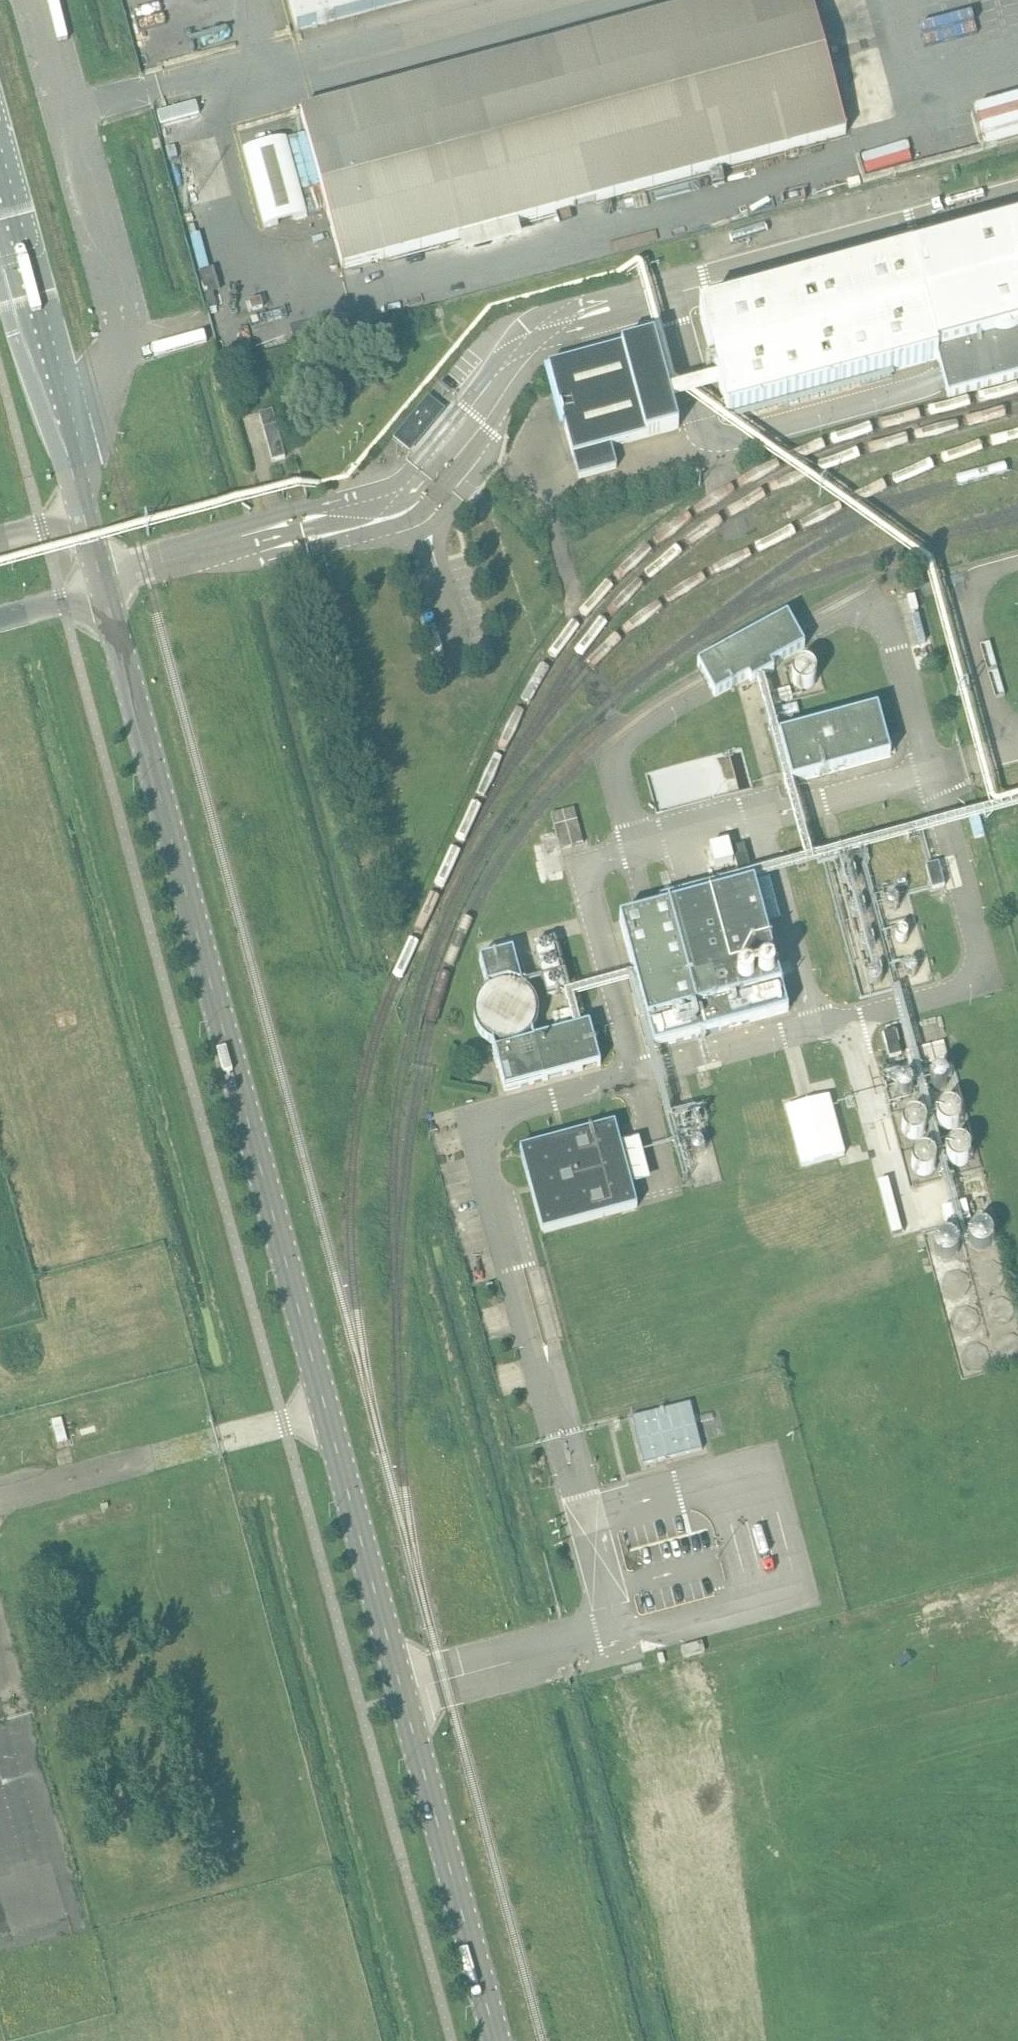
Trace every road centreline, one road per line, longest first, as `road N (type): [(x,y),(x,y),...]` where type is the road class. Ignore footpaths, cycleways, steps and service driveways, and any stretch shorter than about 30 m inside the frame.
road 1 (unclassified): [(497,2040),(0,202)]

